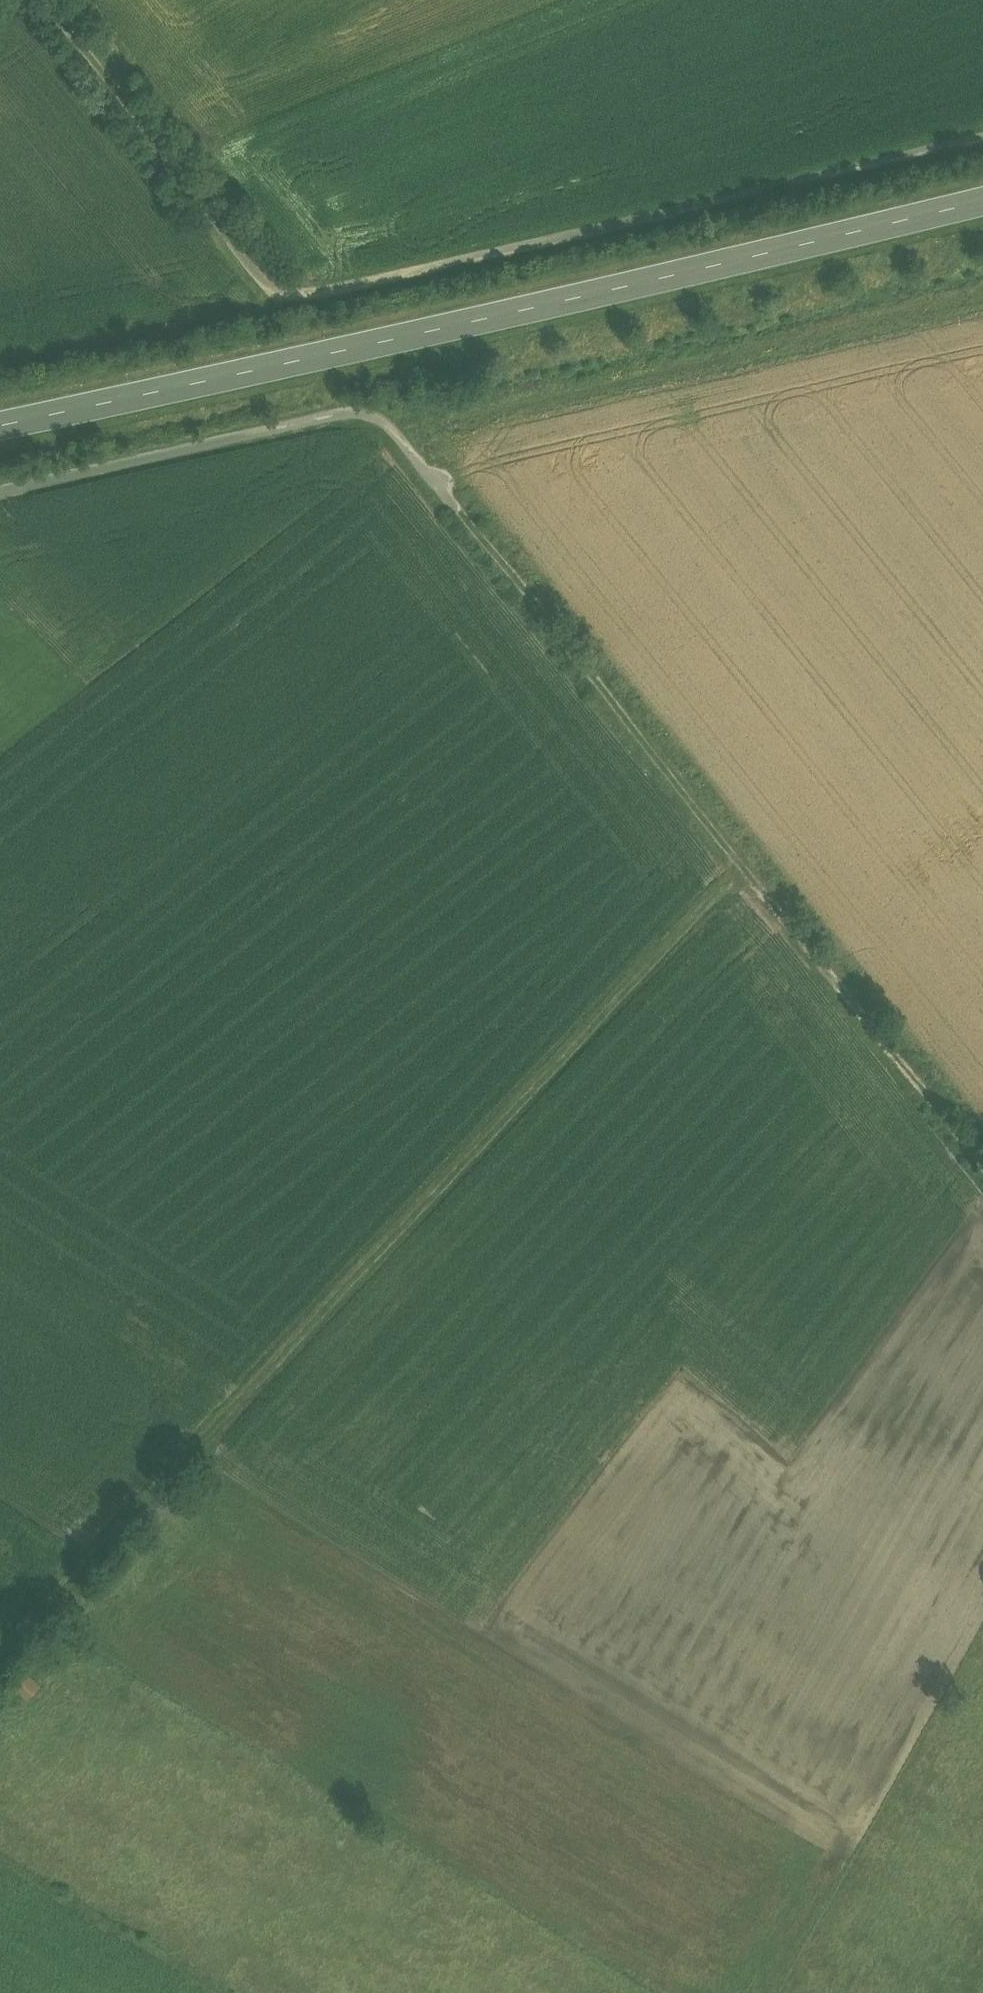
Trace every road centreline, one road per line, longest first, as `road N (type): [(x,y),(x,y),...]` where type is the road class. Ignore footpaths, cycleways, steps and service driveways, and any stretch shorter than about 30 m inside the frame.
road 1 (primary): [(0,425),(982,201)]
road 2 (track): [(982,1167),(375,415)]
road 3 (track): [(37,0),(290,305)]
road 4 (track): [(0,494),(375,415)]

